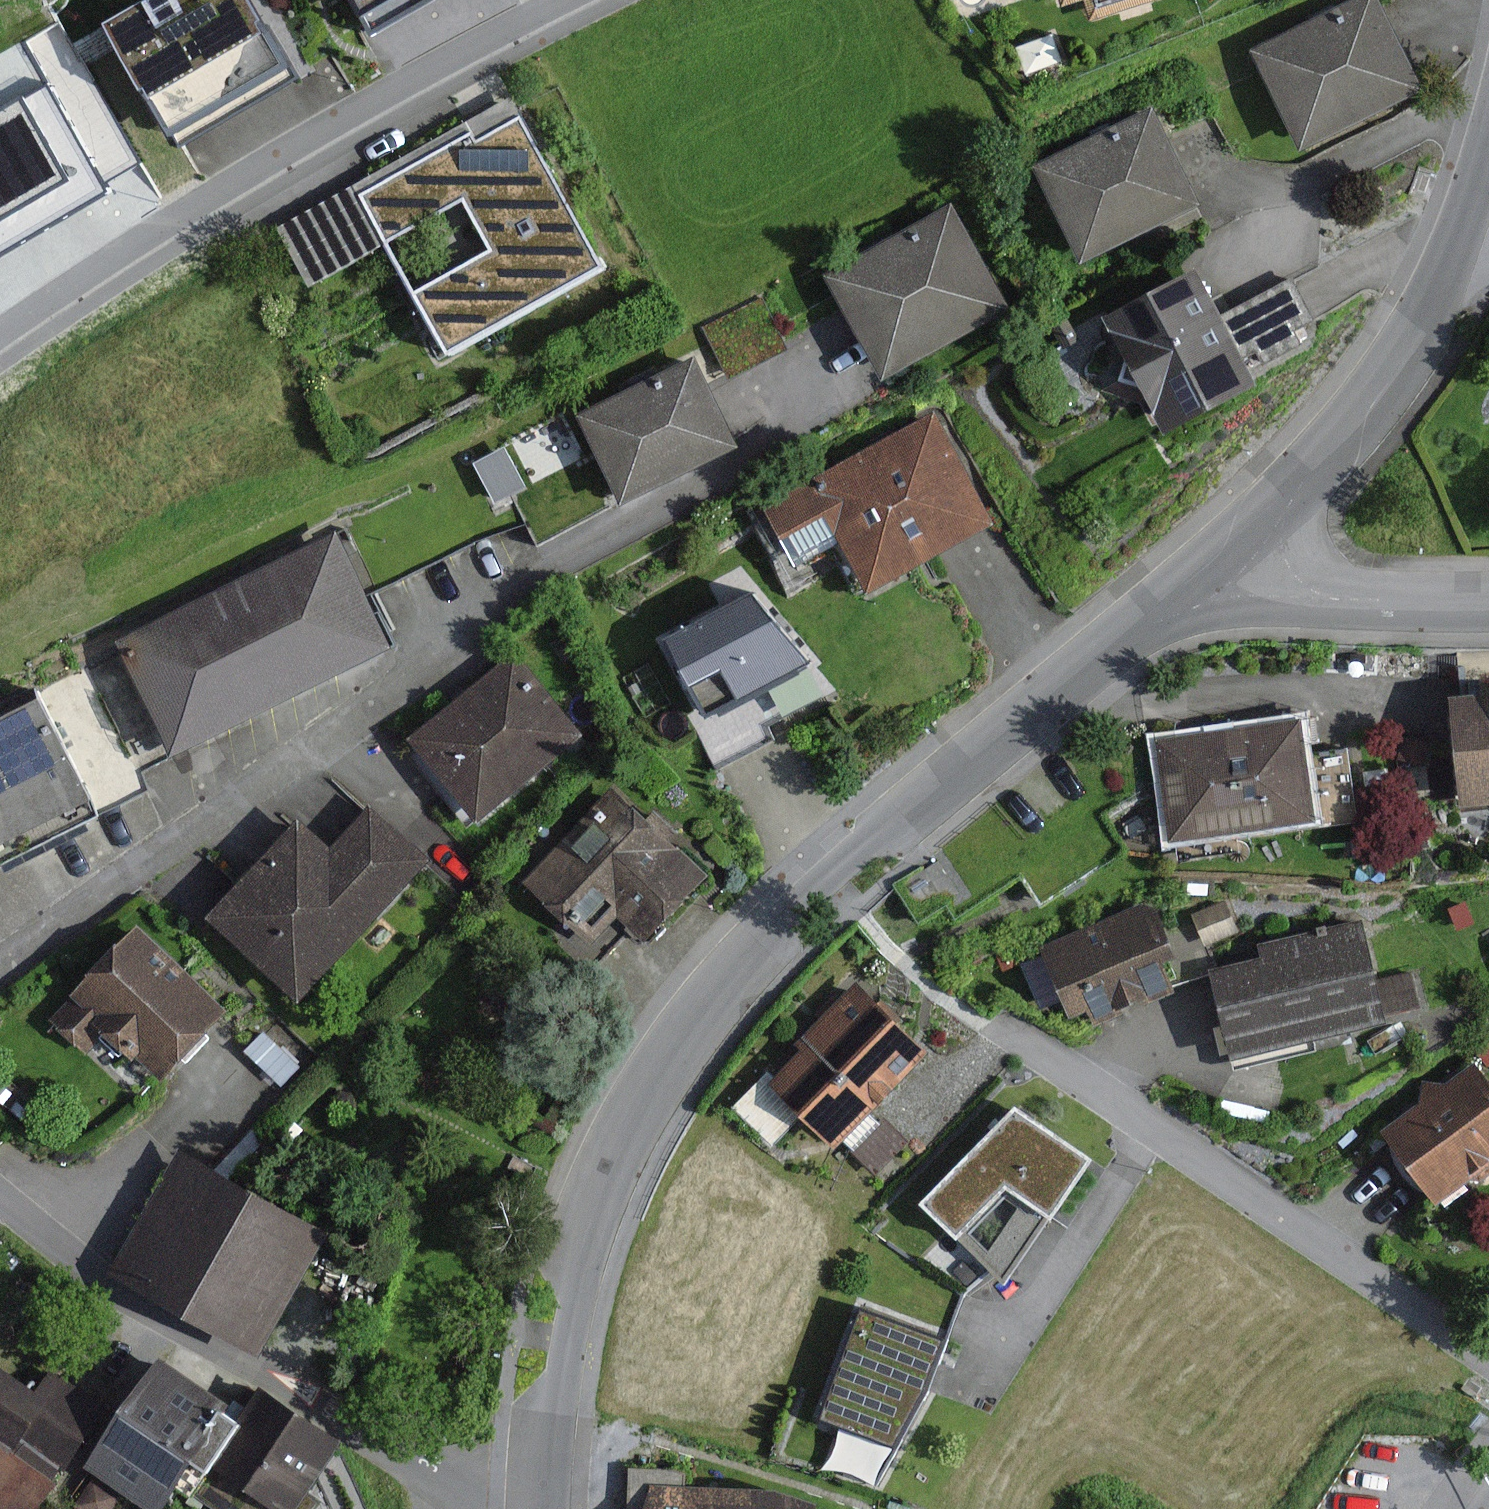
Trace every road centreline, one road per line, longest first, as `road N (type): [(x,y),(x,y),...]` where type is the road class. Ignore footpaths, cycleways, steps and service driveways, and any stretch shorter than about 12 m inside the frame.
road 1 (residential): [(1214,567),(827,877),(705,1006),(611,1166),(566,1340),(546,1485)]
road 2 (residential): [(0,330),(571,0)]
road 3 (residential): [(546,1485),(470,1486),(254,1370),(100,1285),(0,1182)]
road 4 (residential): [(1488,1354),(1006,1022)]
road 5 (residential): [(1214,567),(1336,455),(1402,365),(1456,279),(1488,176)]
road 6 (residential): [(1214,567),(1365,601),(1488,600)]

